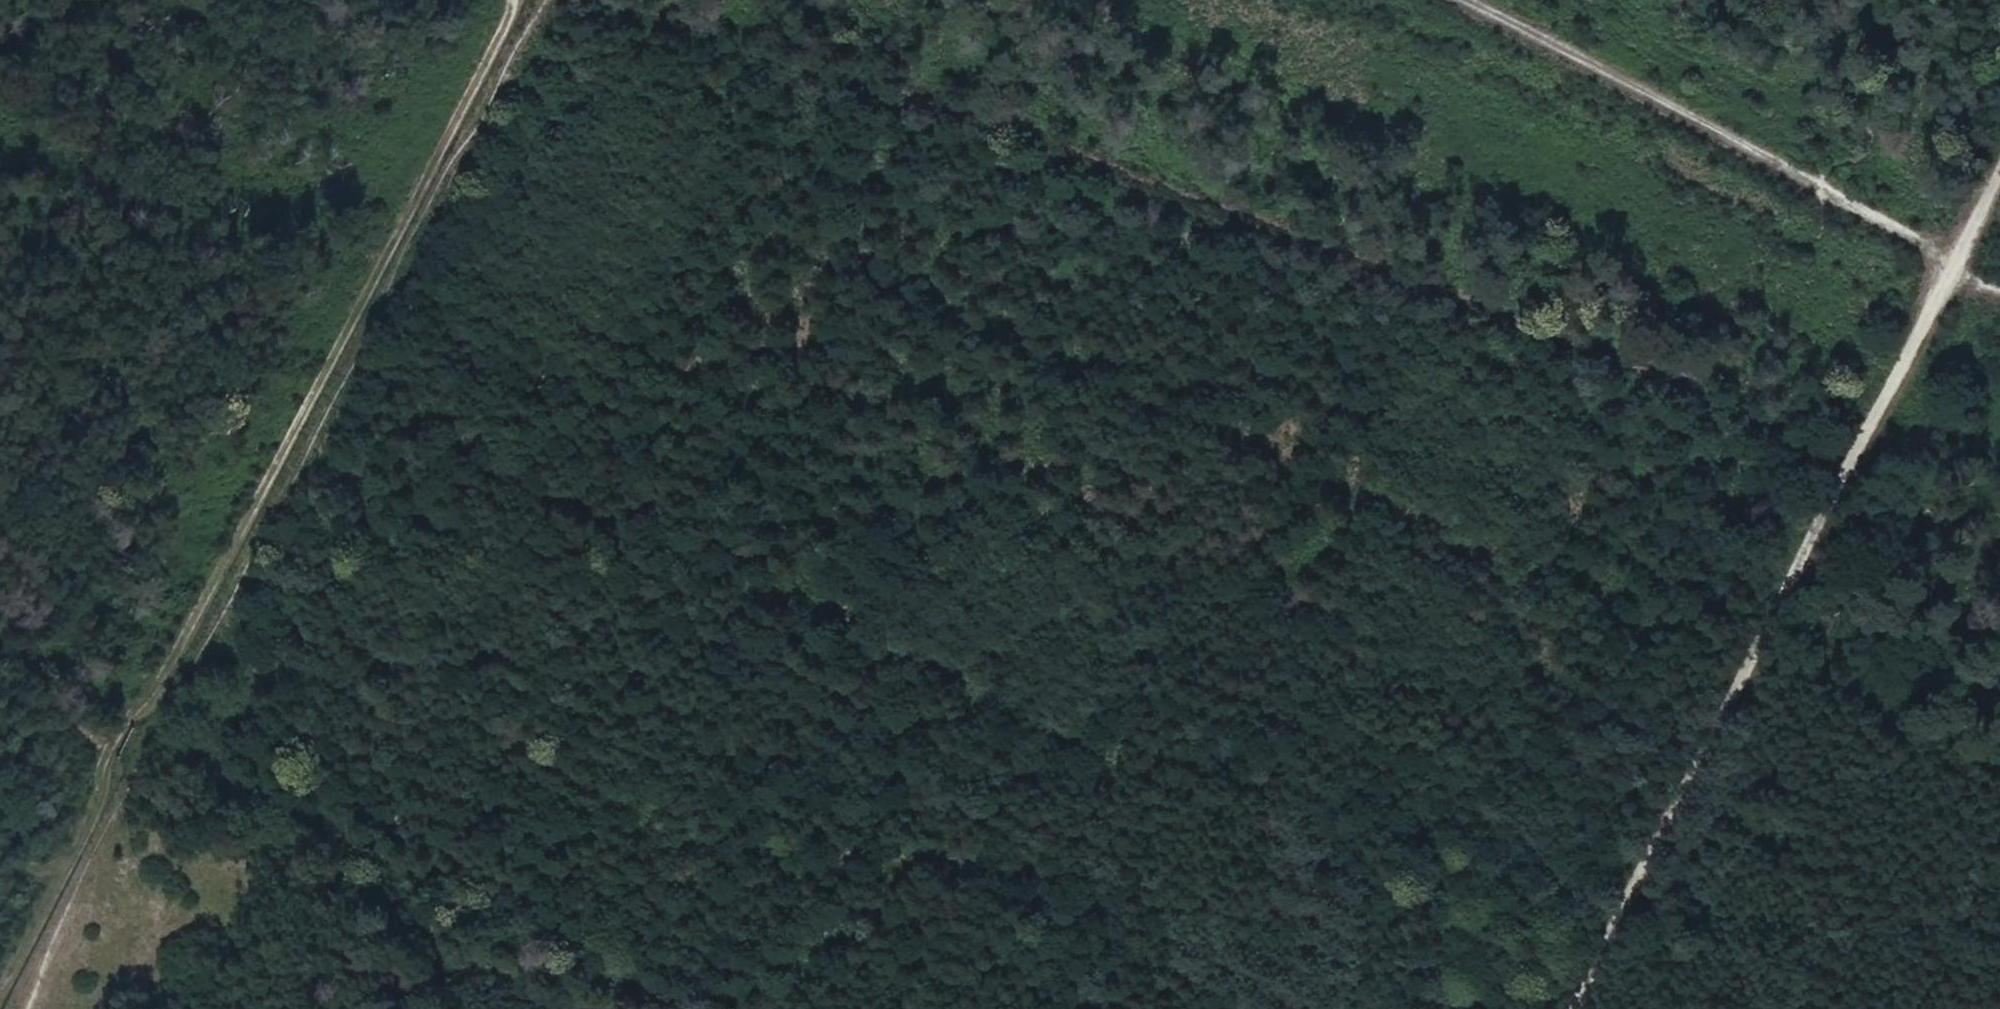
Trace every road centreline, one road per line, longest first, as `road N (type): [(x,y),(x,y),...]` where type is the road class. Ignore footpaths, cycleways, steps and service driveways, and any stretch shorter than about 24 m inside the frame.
road 1 (track): [(1577,1008),(1999,171)]
road 2 (track): [(1999,286),(1441,0)]

